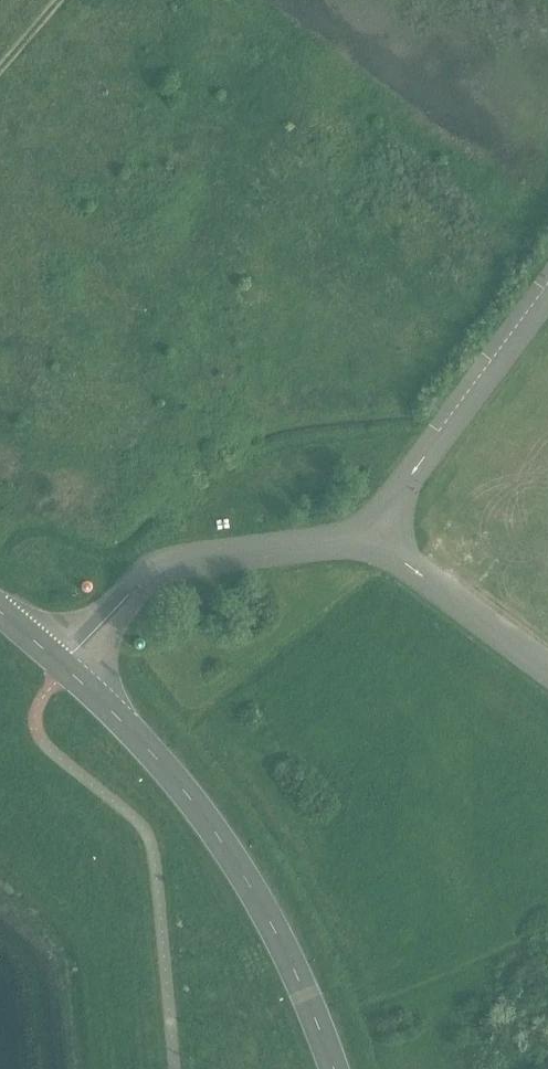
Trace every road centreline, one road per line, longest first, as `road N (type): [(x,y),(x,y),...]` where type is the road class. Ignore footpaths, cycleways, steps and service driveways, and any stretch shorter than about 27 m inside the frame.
road 1 (tertiary): [(333,1068),(275,931),(220,837),(146,745),(0,611)]

